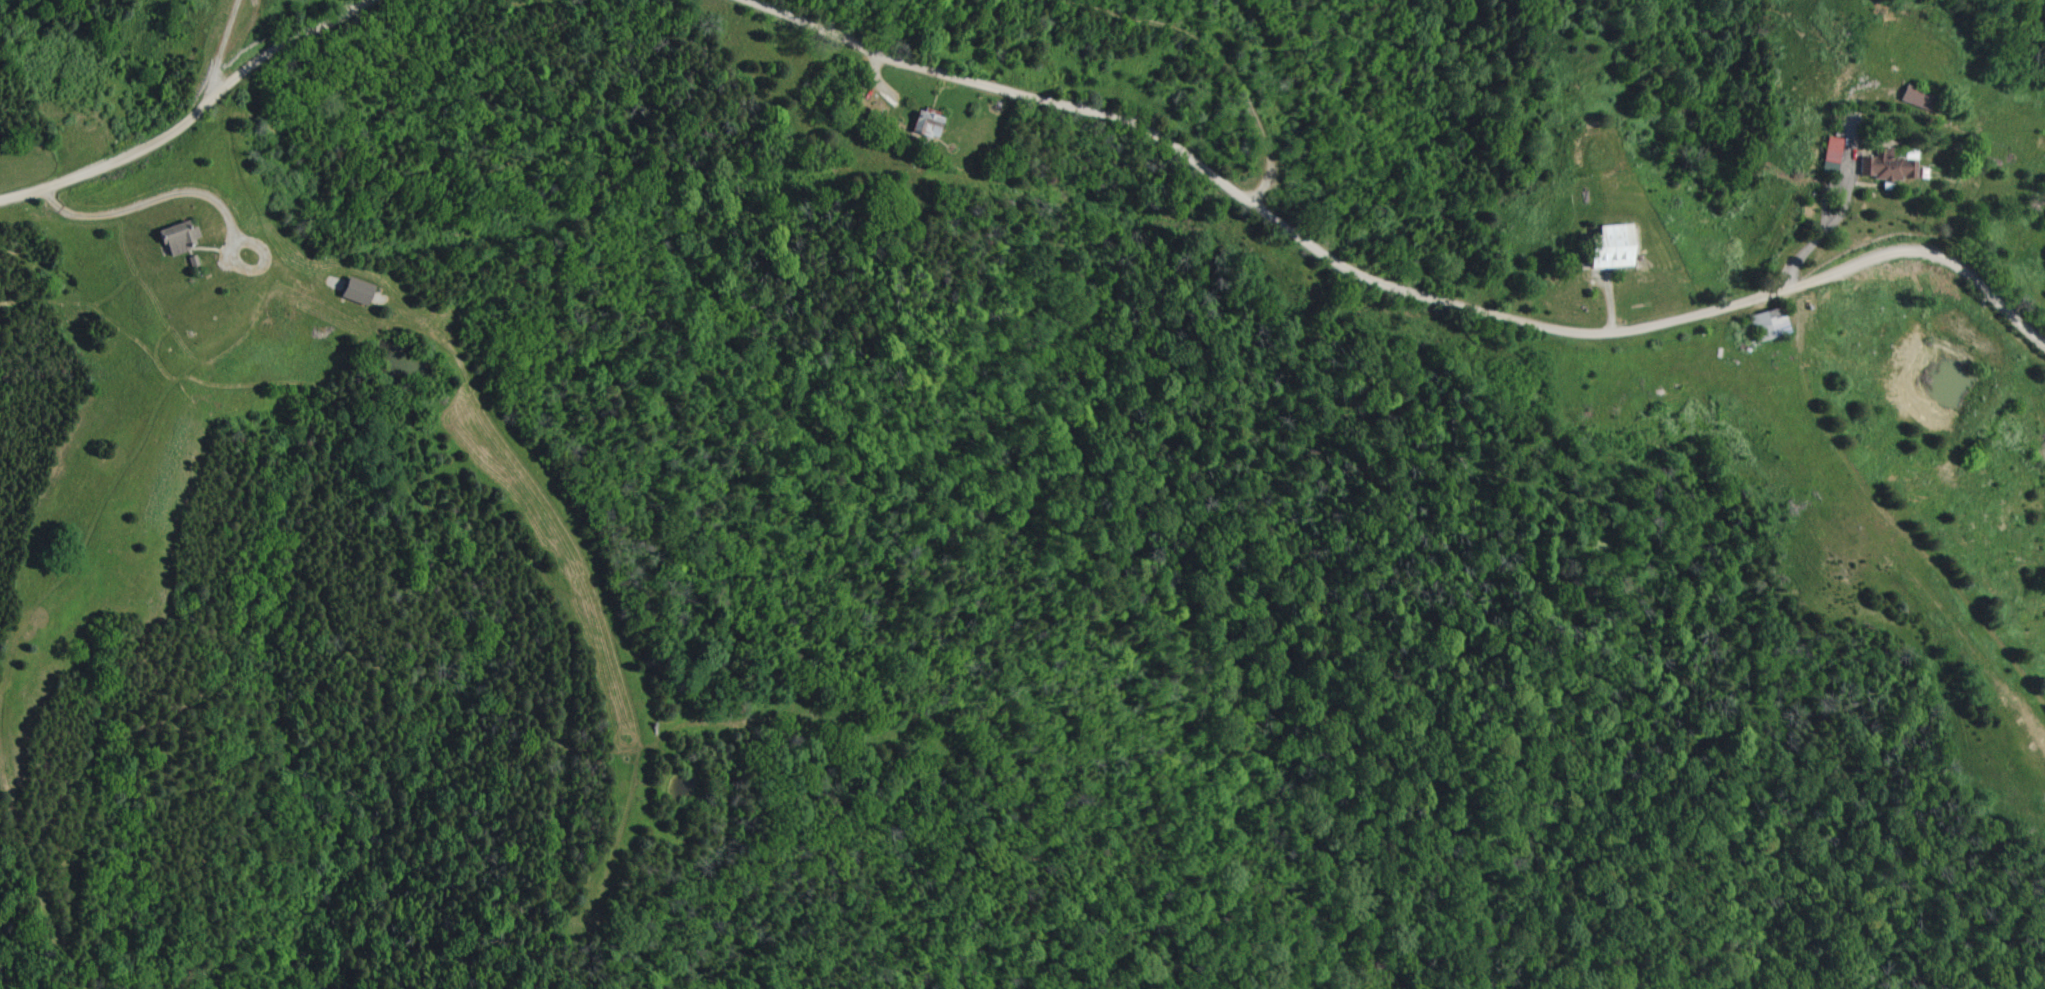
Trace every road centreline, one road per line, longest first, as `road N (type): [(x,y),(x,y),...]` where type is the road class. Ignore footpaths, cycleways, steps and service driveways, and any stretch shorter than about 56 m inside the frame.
road 1 (residential): [(748,0),(938,79),(1172,154),(1394,305),(1511,337),(1570,352),(1651,352),(1865,279),(1948,271),(1977,280),(2044,339)]
road 2 (residential): [(0,212),(165,147),(266,54),(354,0)]

